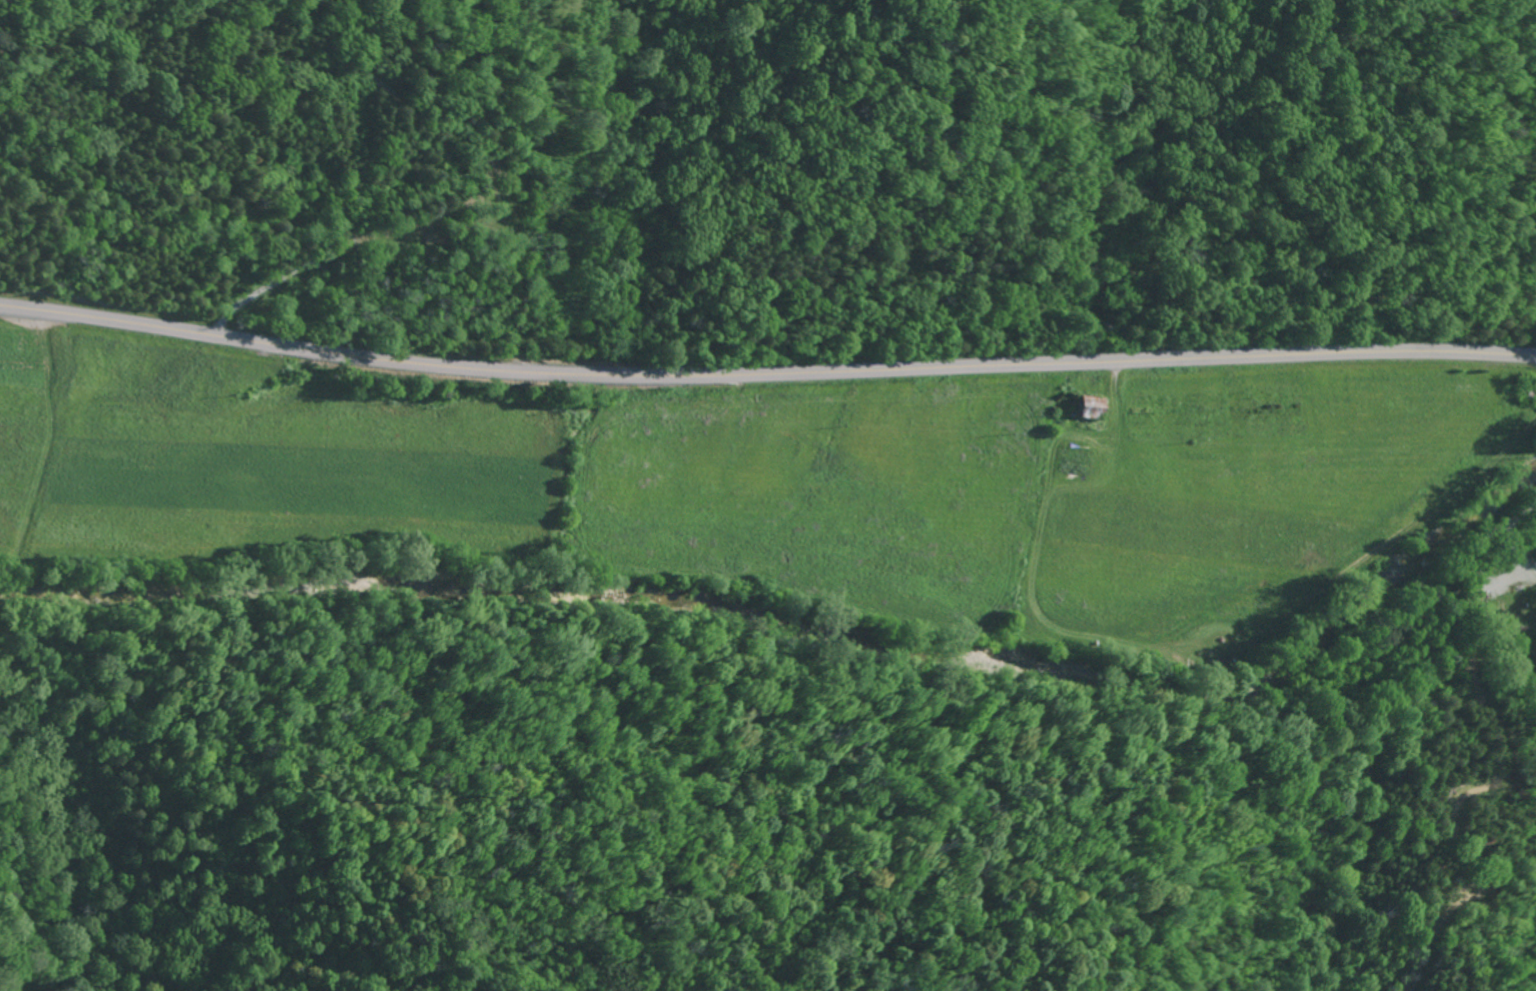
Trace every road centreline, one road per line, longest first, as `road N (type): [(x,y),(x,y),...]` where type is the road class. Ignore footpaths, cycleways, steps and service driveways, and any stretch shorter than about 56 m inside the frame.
road 1 (tertiary): [(0,307),(359,359),(543,375),(732,377),(1342,354),(1535,359)]

